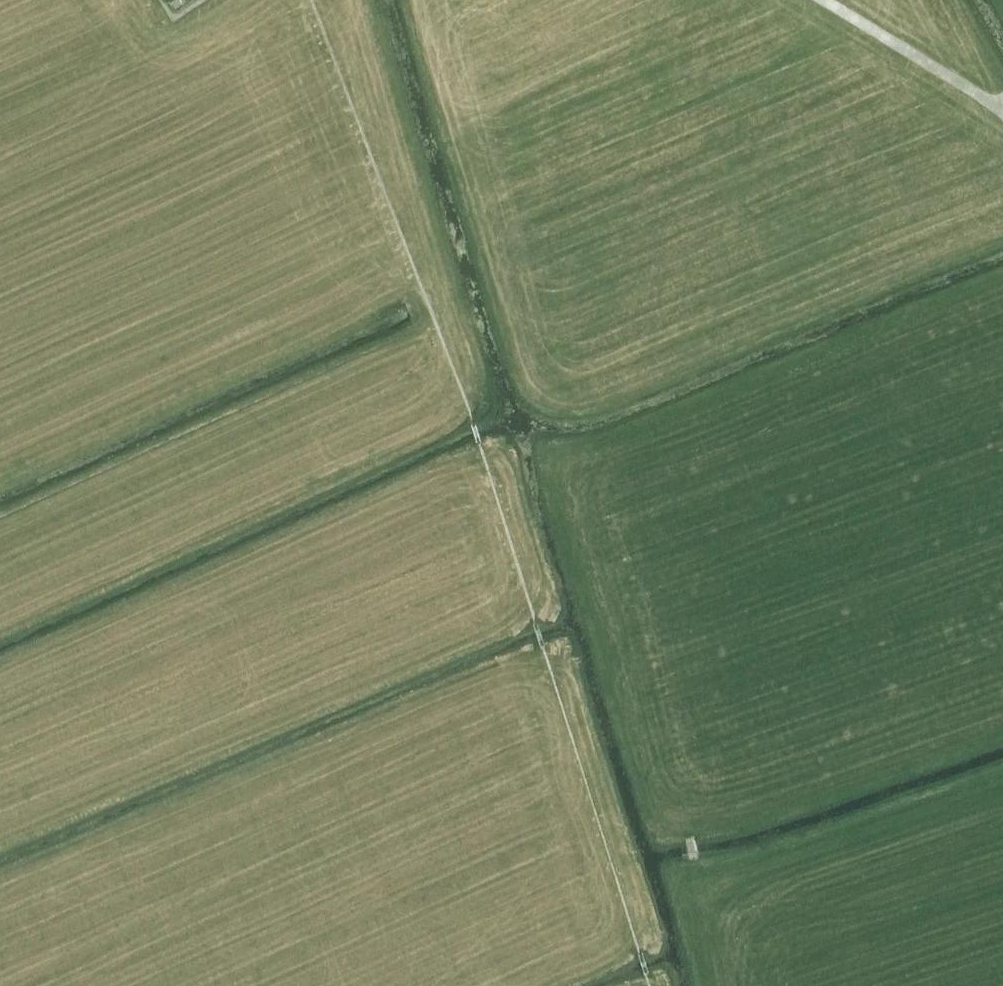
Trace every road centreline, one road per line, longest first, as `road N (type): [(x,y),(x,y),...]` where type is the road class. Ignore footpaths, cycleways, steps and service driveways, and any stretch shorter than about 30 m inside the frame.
road 1 (track): [(1002,118),(824,0)]

